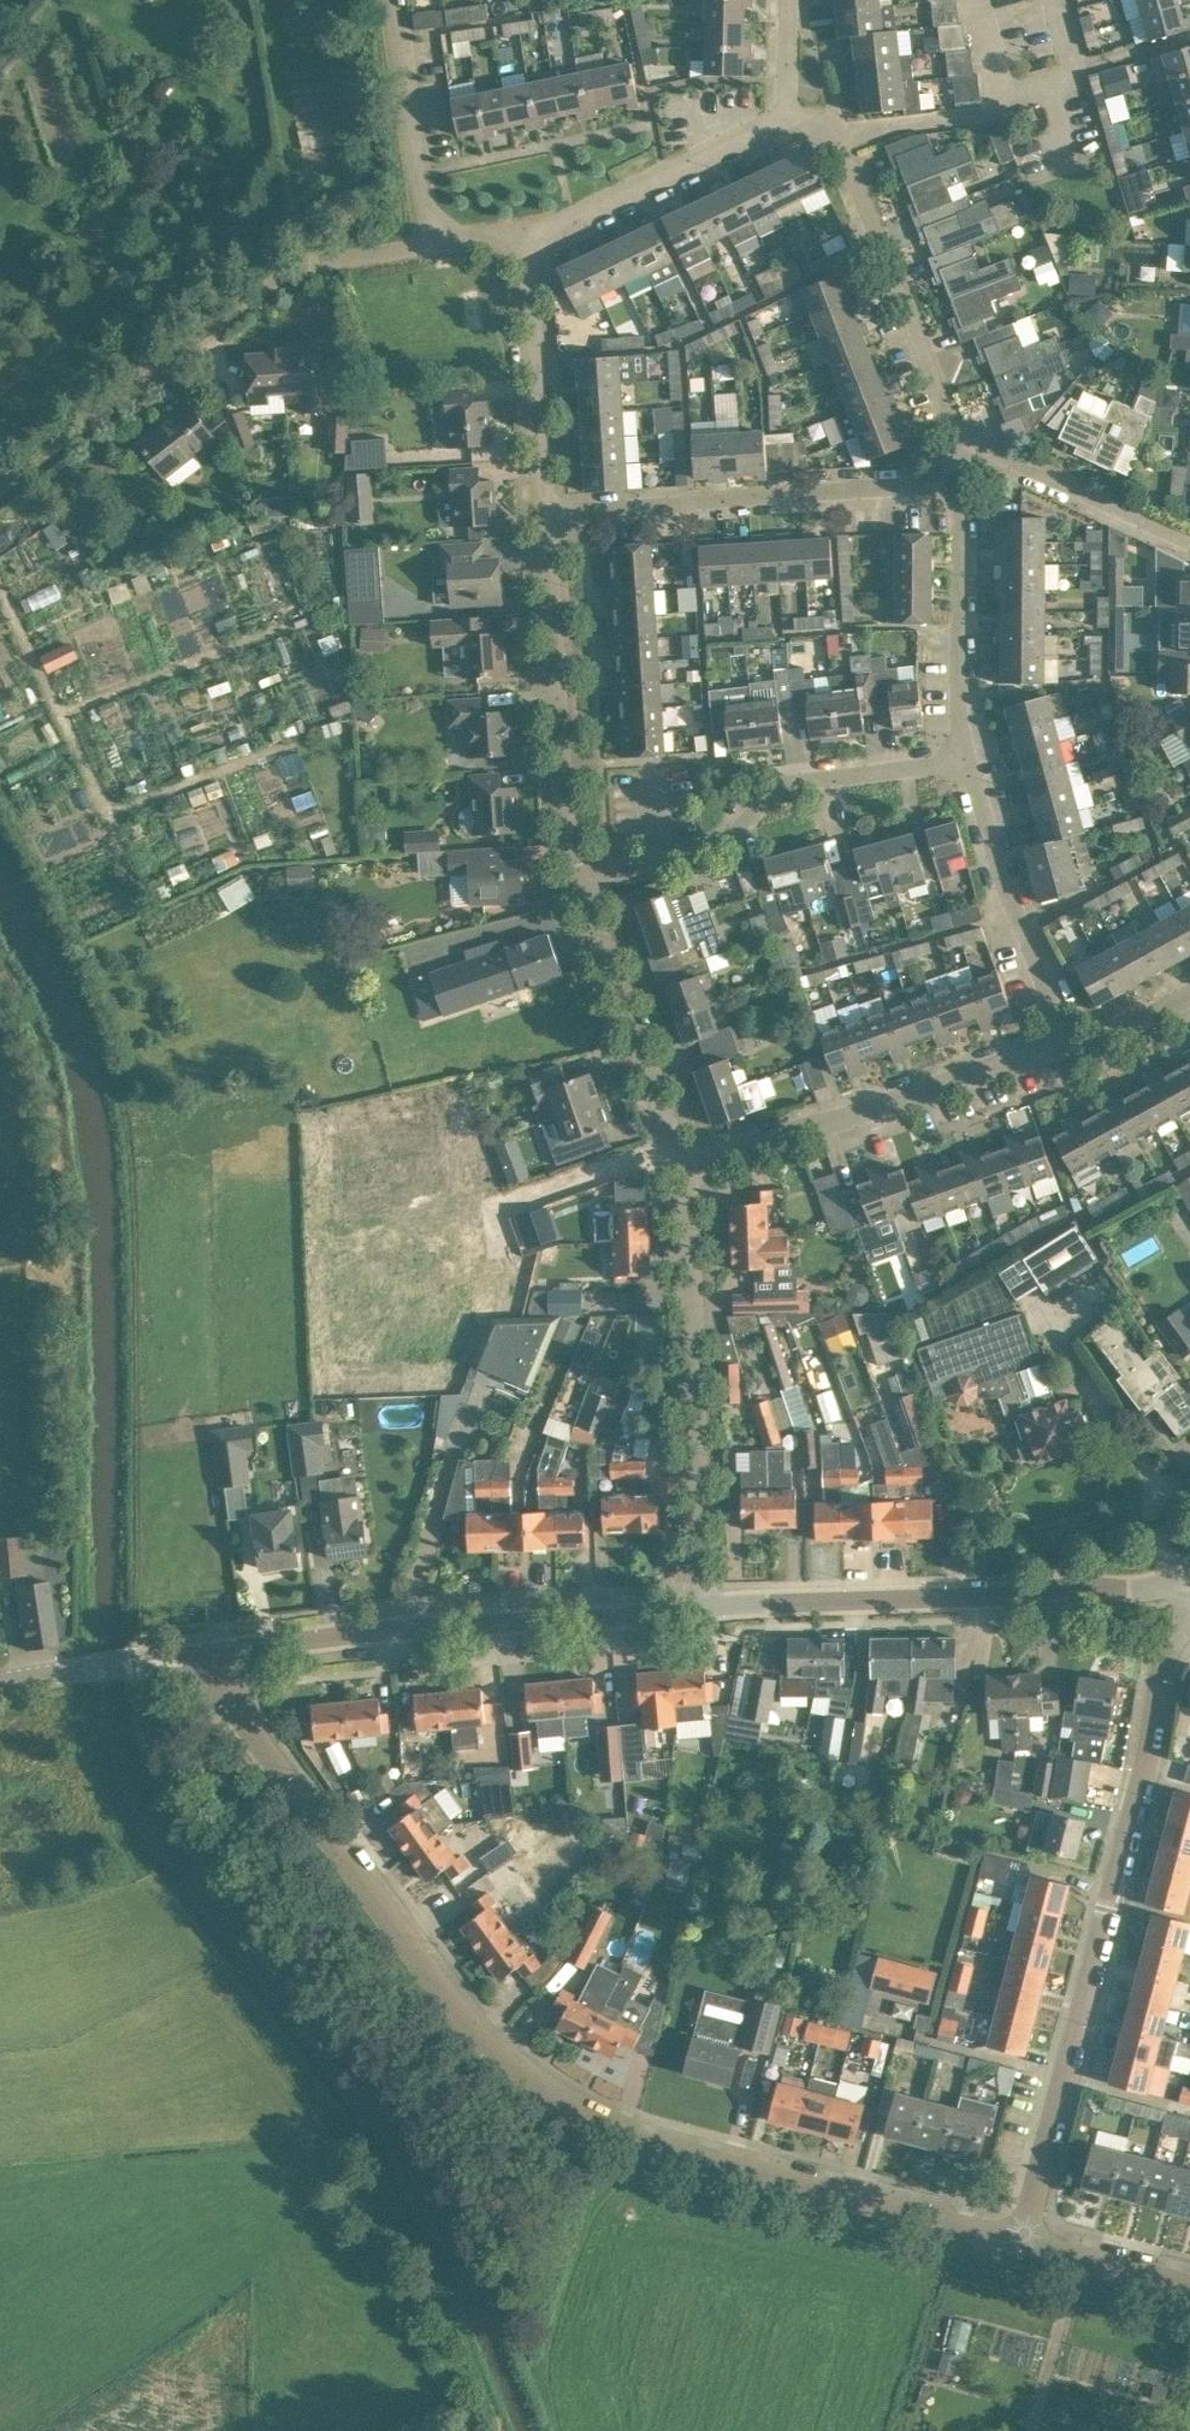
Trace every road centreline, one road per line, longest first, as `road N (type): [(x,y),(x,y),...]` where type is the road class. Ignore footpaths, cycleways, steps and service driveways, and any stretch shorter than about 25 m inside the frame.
road 1 (residential): [(187,1655),(480,2042),(531,2081),(591,2112),(1014,2229)]
road 2 (residential): [(1014,2229),(1166,1650),(1189,1623)]
road 3 (residential): [(693,1609),(408,1625),(187,1655)]
road 4 (residential): [(0,493),(299,264),(429,245)]
road 5 (residential): [(1169,1578),(693,1609)]
road 6 (residential): [(693,1609),(694,1252),(680,1161)]
road 7 (residential): [(534,519),(952,480)]
road 8 (residential): [(582,888),(682,845),(769,791),(963,769)]
road 9 (residential): [(680,1161),(1060,1042)]
road 10 (residential): [(582,888),(552,760),(534,519)]
road 11 (residential): [(948,427),(845,138),(786,112)]
road 12 (residential): [(513,235),(610,208),(786,112)]
road 13 (residential): [(680,1161),(582,888)]
road 14 (residential): [(1060,1042),(963,769)]
road 15 (residential): [(963,769),(952,480)]
road 16 (residential): [(534,519),(513,235)]
road 17 (residential): [(1189,544),(975,448),(948,427)]
road 18 (residential): [(392,0),(429,245)]
road 19 (residential): [(0,1689),(187,1655)]
road 20 (residential): [(1014,2229),(1189,2278)]
road 21 (residential): [(1060,1042),(1189,973)]

